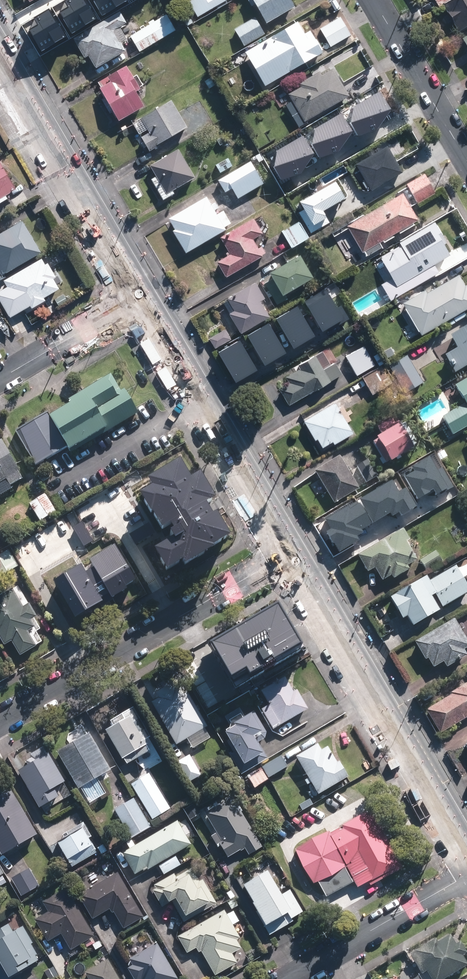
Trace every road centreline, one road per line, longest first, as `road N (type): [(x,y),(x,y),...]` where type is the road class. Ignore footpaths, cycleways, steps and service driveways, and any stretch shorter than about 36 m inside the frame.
road 1 (secondary): [(291,552),(466,854)]
road 2 (residential): [(291,552),(0,721)]
road 3 (secondary): [(141,297),(291,552)]
road 4 (secondary): [(0,55),(141,297)]
road 5 (residential): [(290,978),(466,875)]
road 6 (residential): [(466,159),(374,0)]
road 7 (residential): [(141,297),(0,380)]

